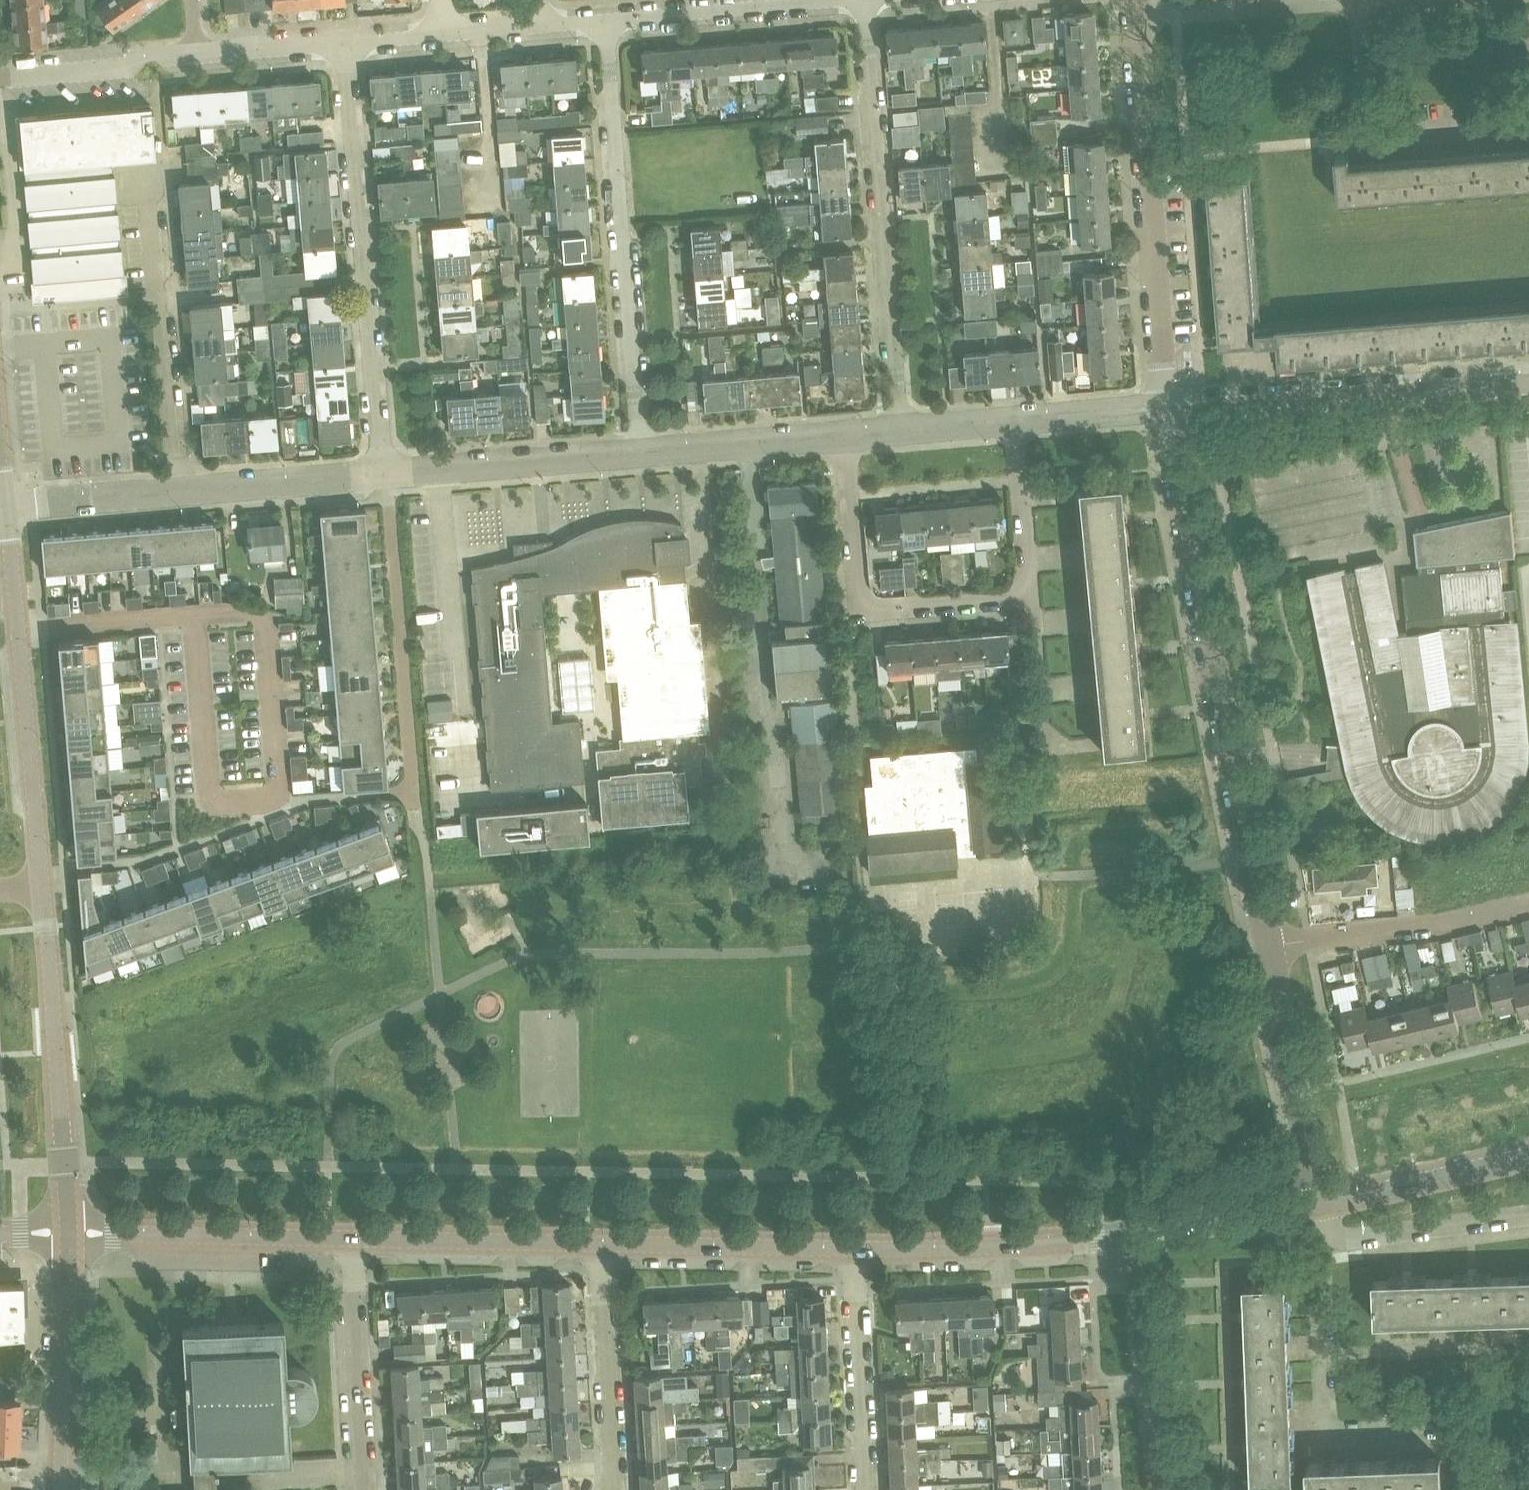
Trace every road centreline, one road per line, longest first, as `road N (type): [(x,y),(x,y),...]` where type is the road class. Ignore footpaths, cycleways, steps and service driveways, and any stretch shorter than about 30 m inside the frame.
road 1 (residential): [(1271,945),(1169,408)]
road 2 (residential): [(1017,421),(1032,596),(858,608),(843,435)]
road 3 (residential): [(383,474),(345,42)]
road 4 (residential): [(639,452),(606,21)]
road 5 (residential): [(900,430),(864,0)]
road 6 (residential): [(1169,408),(1137,15)]
road 7 (residential): [(43,888),(5,506)]
road 8 (residential): [(1169,408),(1528,381)]
road 9 (residential): [(69,1234),(43,888)]
road 10 (residential): [(387,474),(413,788)]
road 11 (residential): [(176,491),(146,179)]
road 12 (residential): [(1365,0),(1376,138),(1528,125)]
road 13 (residential): [(69,1234),(353,1240)]
road 14 (residential): [(854,1250),(1129,1239)]
road 15 (residential): [(1323,1207),(1271,945)]
road 16 (residential): [(1528,904),(1451,923),(1271,945)]
road 17 (residential): [(61,1489),(69,1234)]
road 18 (residential): [(600,1244),(854,1250)]
road 19 (residential): [(387,474),(639,452)]
road 20 (residential): [(1166,1489),(1129,1239)]
road 21 (residential): [(606,21),(855,0)]
road 22 (residential): [(365,1489),(353,1240)]
road 23 (residential): [(353,1240),(600,1244)]
road 24 (residential): [(609,1489),(600,1244)]
road 25 (residential): [(865,1489),(854,1250)]
road 26 (residential): [(1323,1356),(1502,1349),(1501,1325),(1528,1324)]
road 27 (residential): [(1323,1207),(1528,1159)]
road 28 (residential): [(1528,1213),(1320,1241)]
road 29 (residential): [(176,491),(383,474)]
road 30 (residential): [(639,452),(843,435)]
road 31 (residential): [(1339,0),(1137,15)]
road 32 (residential): [(0,77),(197,53)]
road 33 (residential): [(1323,1356),(1326,1446),(1434,1444)]
road 34 (residential): [(1129,1239),(1323,1207)]
road 35 (residential): [(5,506),(176,491)]
road 36 (residential): [(1017,421),(1169,408)]
road 37 (residential): [(197,53),(345,42)]

